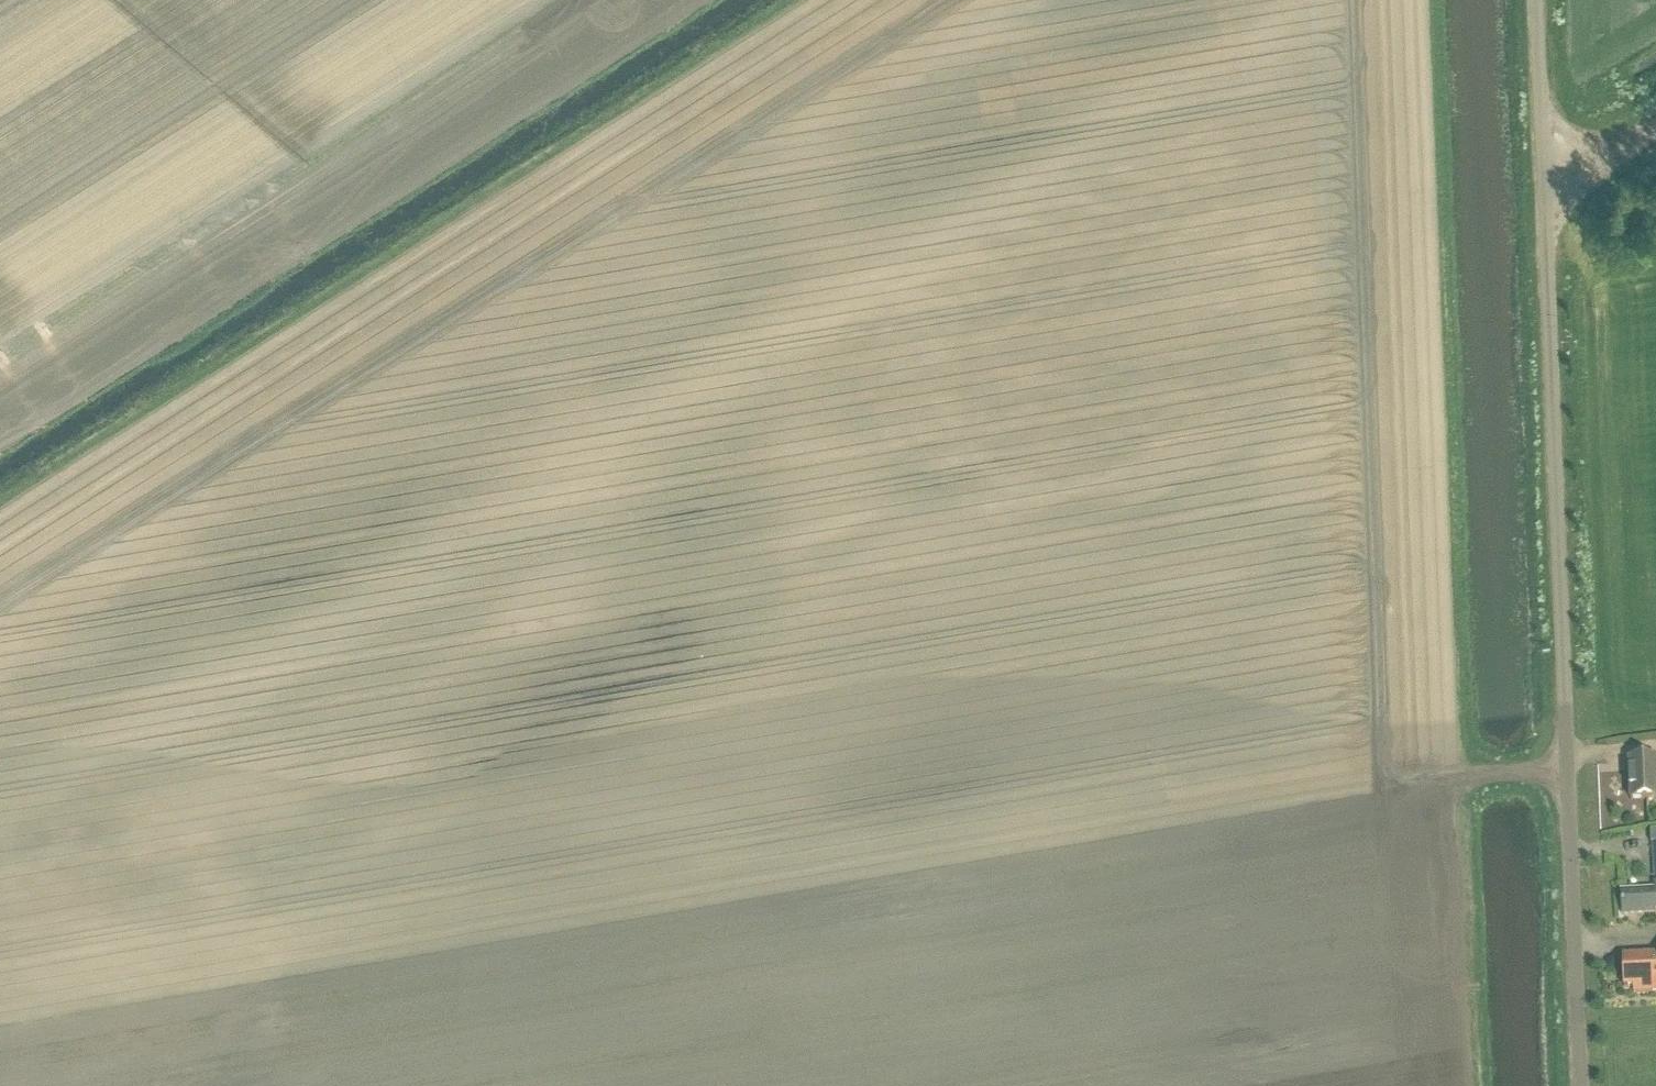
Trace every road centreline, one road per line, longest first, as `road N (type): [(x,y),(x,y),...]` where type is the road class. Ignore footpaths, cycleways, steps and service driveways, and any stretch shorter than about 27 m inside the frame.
road 1 (unclassified): [(1578,1085),(1535,0)]

